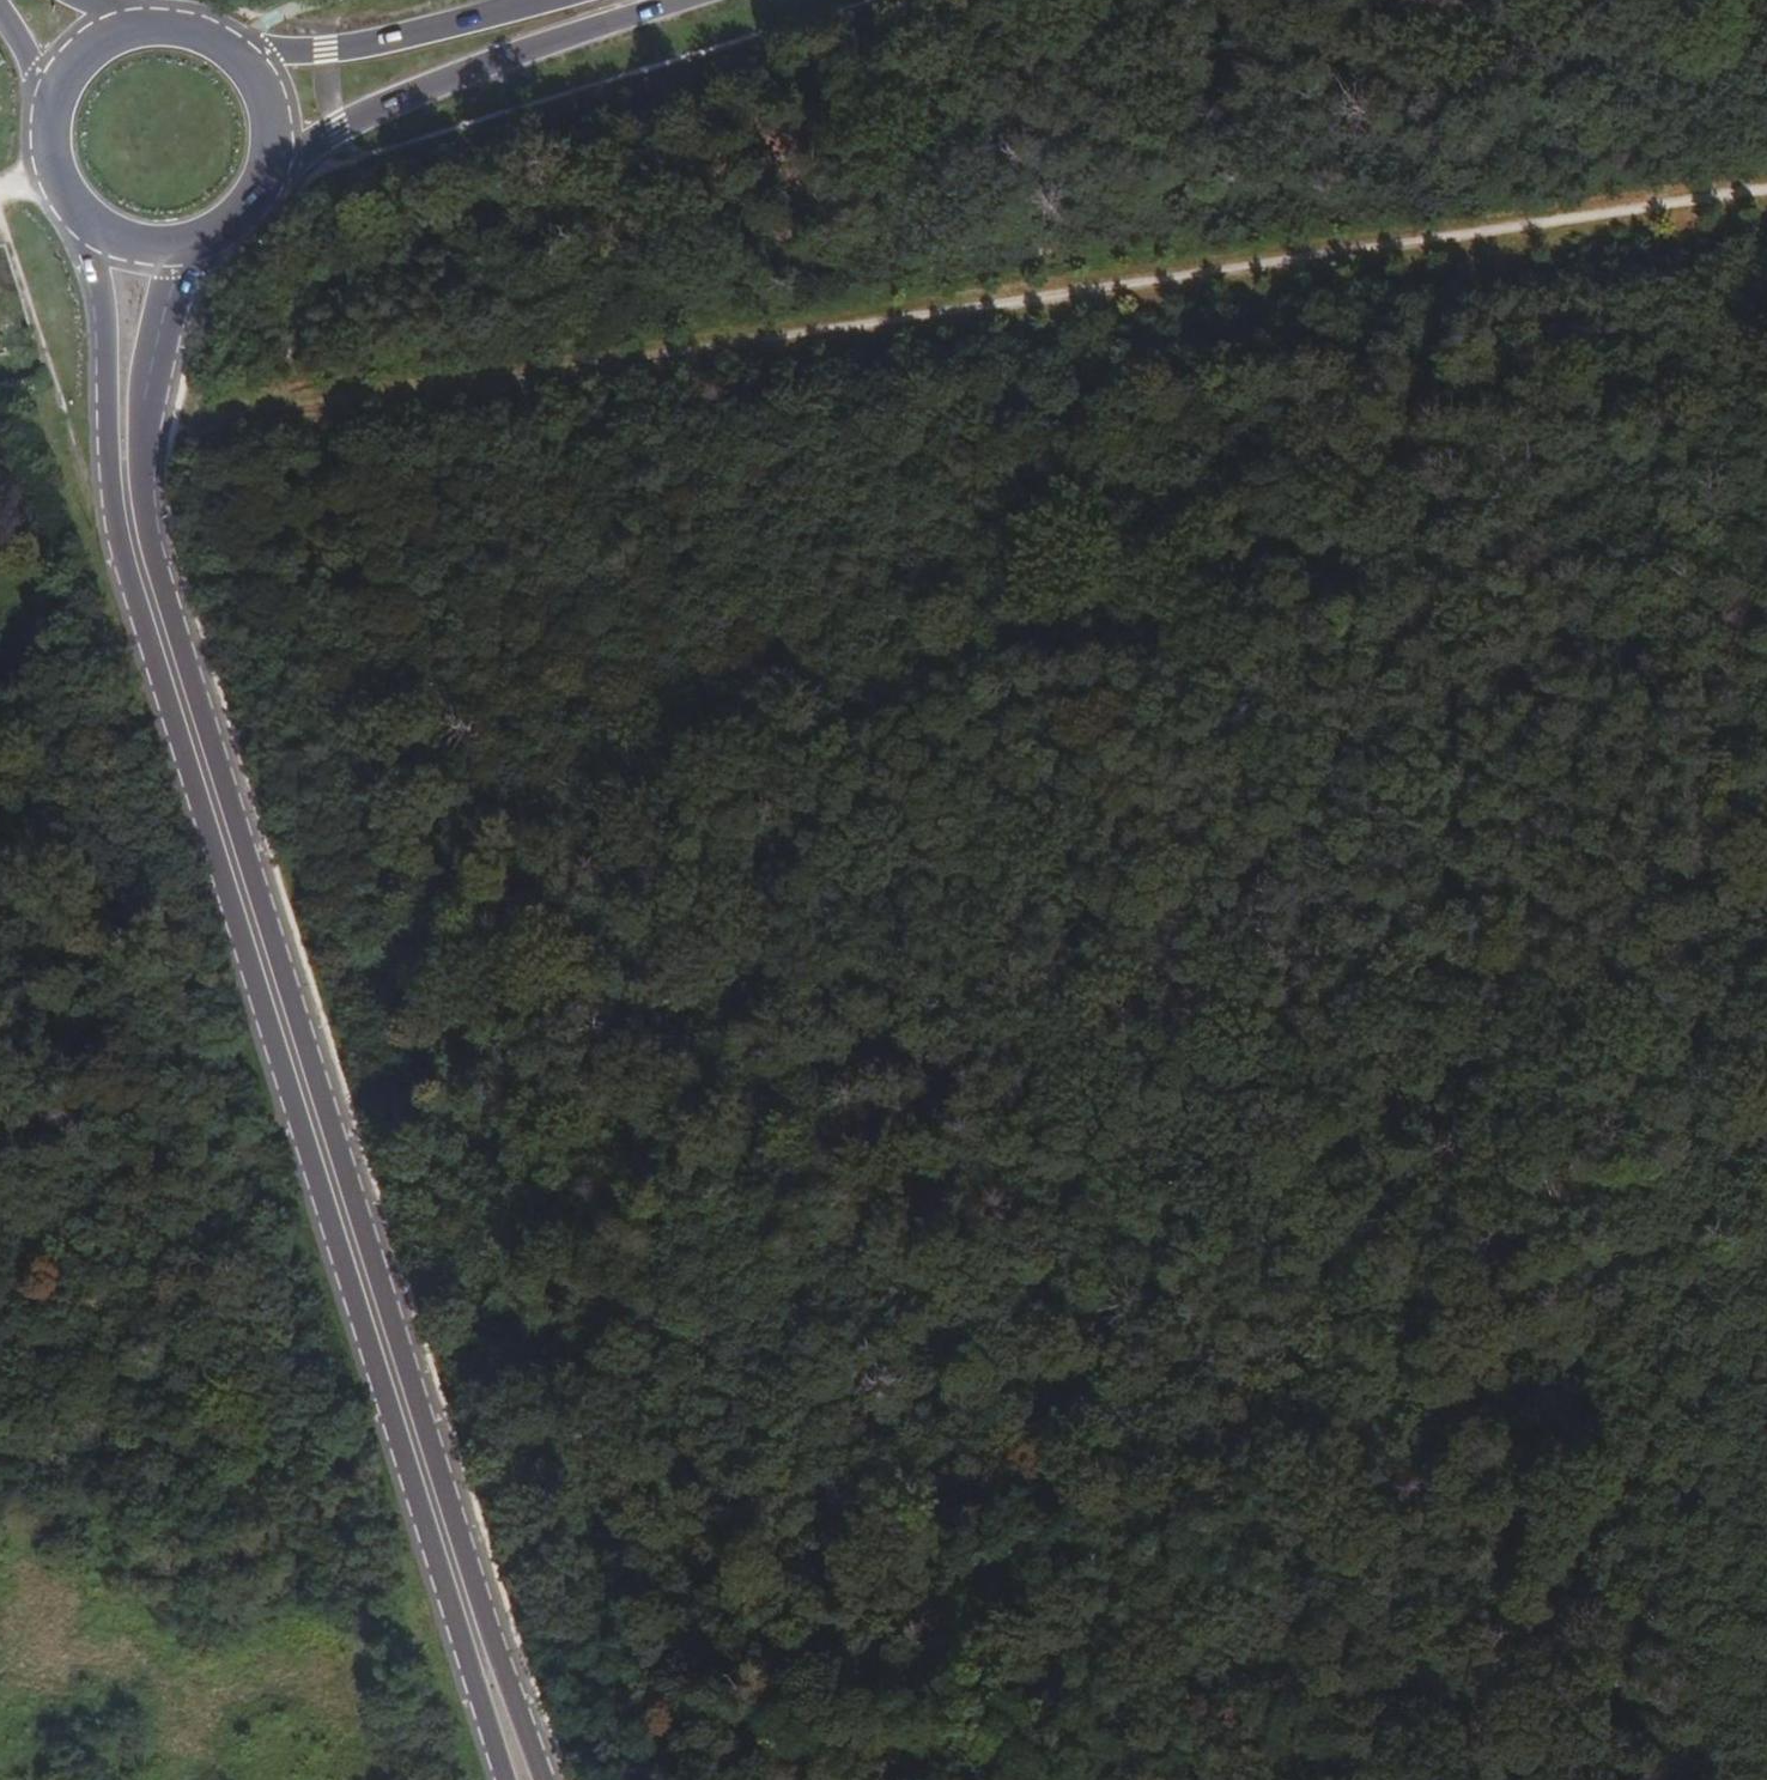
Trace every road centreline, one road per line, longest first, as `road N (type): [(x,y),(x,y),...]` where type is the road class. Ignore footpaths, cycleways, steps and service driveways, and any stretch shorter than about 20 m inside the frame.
road 1 (secondary): [(522,1779),(158,623)]
road 2 (secondary): [(271,175),(407,95),(694,0)]
road 3 (secondary): [(92,229),(108,335),(118,530),(158,623)]
road 4 (secondary): [(158,623),(137,433),(186,249)]
road 5 (secondary): [(540,0),(326,55),(241,52)]
road 6 (secondary): [(53,96),(51,171),(92,229)]
road 7 (secondary): [(271,175),(275,109),(241,52)]

